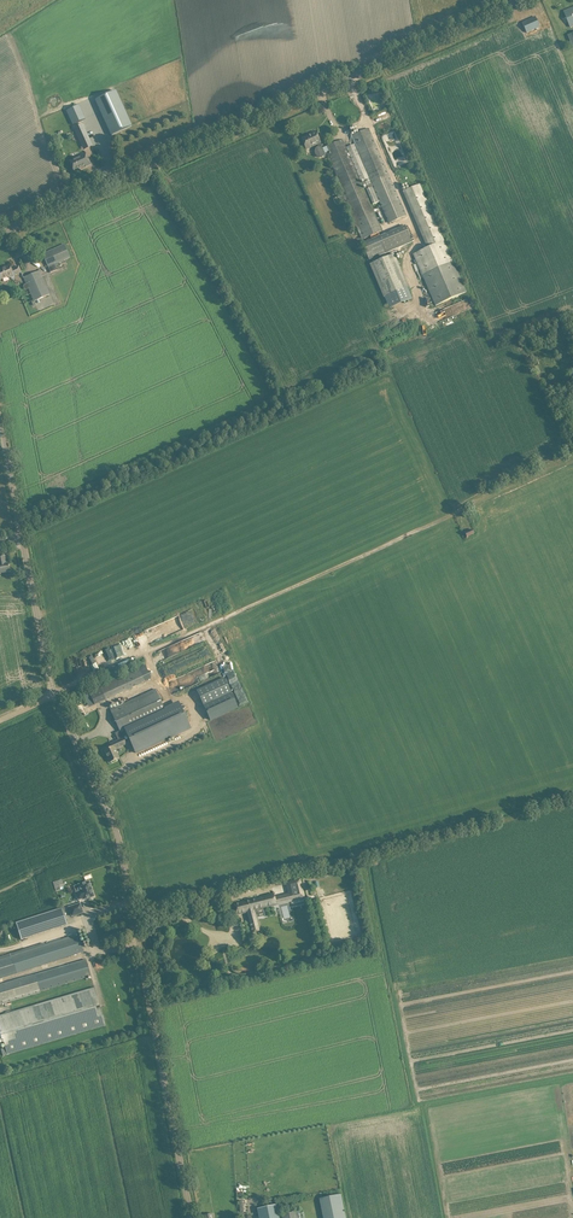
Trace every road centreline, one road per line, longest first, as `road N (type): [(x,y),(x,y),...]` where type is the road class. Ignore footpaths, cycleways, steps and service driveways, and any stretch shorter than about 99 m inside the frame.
road 1 (unclassified): [(191,1217),(112,829),(53,690),(0,421)]
road 2 (track): [(572,455),(146,654),(158,682),(103,707),(111,726),(77,743)]
road 3 (unclassified): [(508,2),(0,232)]
road 4 (track): [(429,179),(379,58)]

